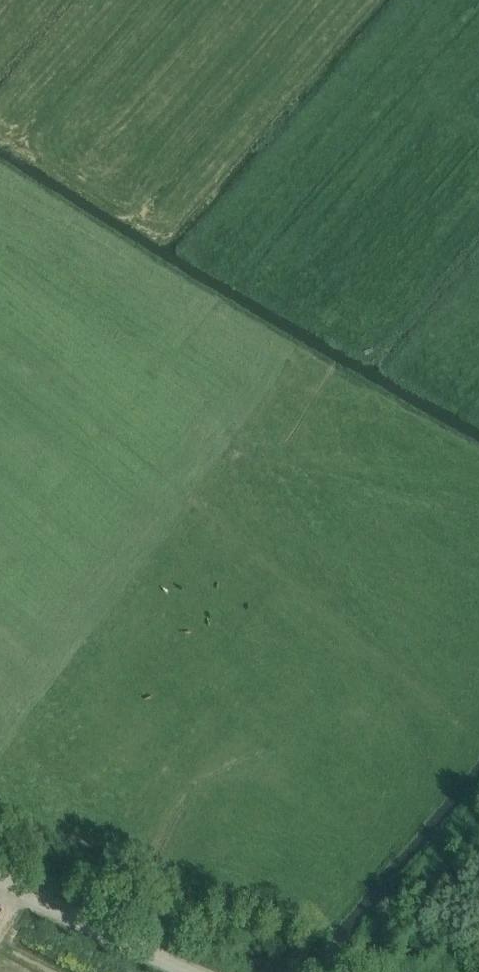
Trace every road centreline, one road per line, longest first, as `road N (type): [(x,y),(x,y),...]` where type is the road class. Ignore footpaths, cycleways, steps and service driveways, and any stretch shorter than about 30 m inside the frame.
road 1 (unclassified): [(179,971),(0,882)]

